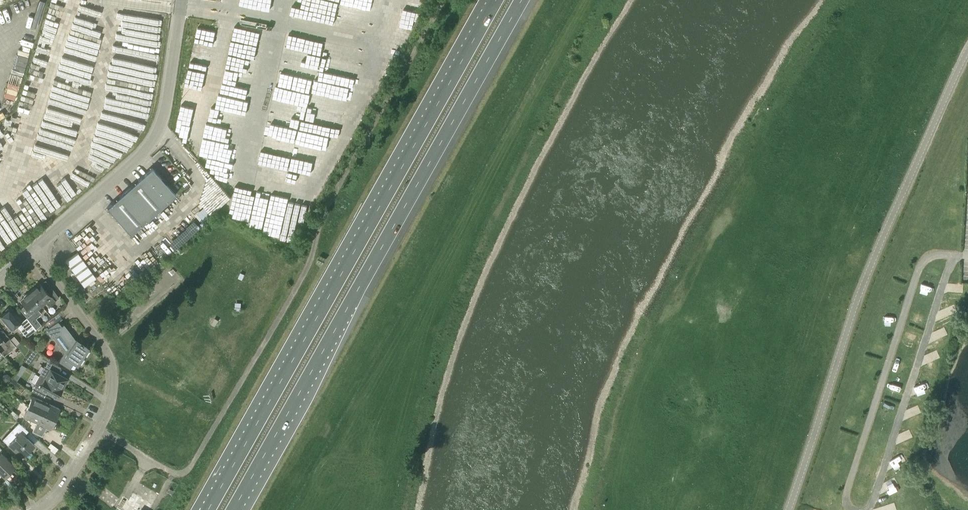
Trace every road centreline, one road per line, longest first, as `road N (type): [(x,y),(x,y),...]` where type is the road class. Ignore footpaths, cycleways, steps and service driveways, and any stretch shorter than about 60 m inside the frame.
road 1 (motorway): [(496,0),(207,509)]
road 2 (motorway): [(235,509),(522,0)]
road 3 (unclassified): [(785,509),(890,216),(967,54)]
road 4 (unclassified): [(34,509),(80,460),(105,410),(112,375),(89,314),(34,246)]
road 5 (unclassified): [(34,246),(153,140),(182,0)]

